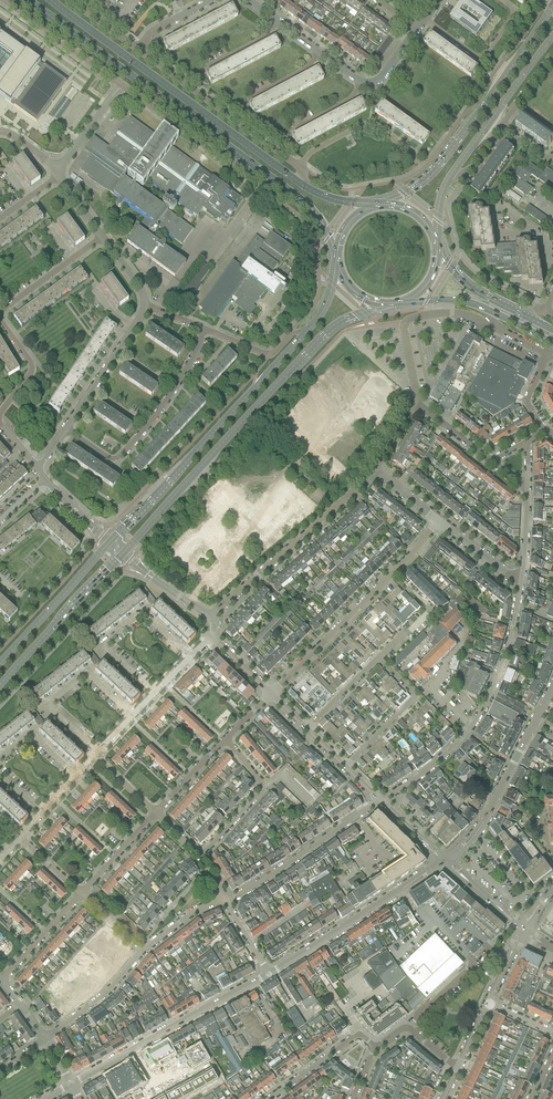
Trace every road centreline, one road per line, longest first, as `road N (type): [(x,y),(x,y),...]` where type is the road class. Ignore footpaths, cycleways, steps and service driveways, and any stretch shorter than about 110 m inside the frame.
road 1 (primary): [(123,553),(332,328),(398,304)]
road 2 (primary): [(306,187),(49,0)]
road 3 (primary): [(310,328),(110,542)]
road 4 (primary): [(27,0),(249,162)]
road 5 (secondary): [(552,6),(434,174),(378,206)]
road 6 (residential): [(380,801),(467,732),(507,656),(516,607)]
road 7 (residential): [(270,694),(438,521)]
road 8 (residential): [(209,618),(373,469)]
road 9 (residential): [(66,428),(117,457),(162,407),(204,329)]
road 10 (tertiary): [(269,975),(444,860)]
road 11 (tertiary): [(444,860),(487,816),(552,687)]
road 12 (unclassified): [(299,168),(139,50)]
road 13 (residential): [(189,657),(142,613),(103,644),(155,693)]
road 14 (residential): [(225,902),(380,801)]
road 15 (residential): [(133,716),(86,674),(47,705),(98,752)]
road 16 (primary): [(0,684),(123,553)]
road 17 (secondary): [(447,182),(552,37)]
road 18 (unclassified): [(416,403),(408,320),(451,313),(497,328)]
road 19 (primary): [(110,542),(0,663)]
road 20 (tertiary): [(130,1051),(269,975)]
road 21 (unclassified): [(121,84),(225,160),(249,162)]
road 22 (residential): [(200,857),(261,791),(224,740)]
road 23 (residential): [(346,767),(413,699),(378,658)]
road 24 (residential): [(503,0),(517,10),(482,59),(424,18)]
road 25 (residential): [(417,160),(369,122),(299,168)]
road 26 (residential): [(44,1039),(112,990),(144,951)]
road 27 (primary): [(249,162),(310,208),(337,254)]
road 28 (residential): [(270,1098),(353,1038),(375,1046)]
road 29 (residential): [(66,428),(135,326)]
road 30 (residential): [(406,1026),(475,963),(501,974)]

